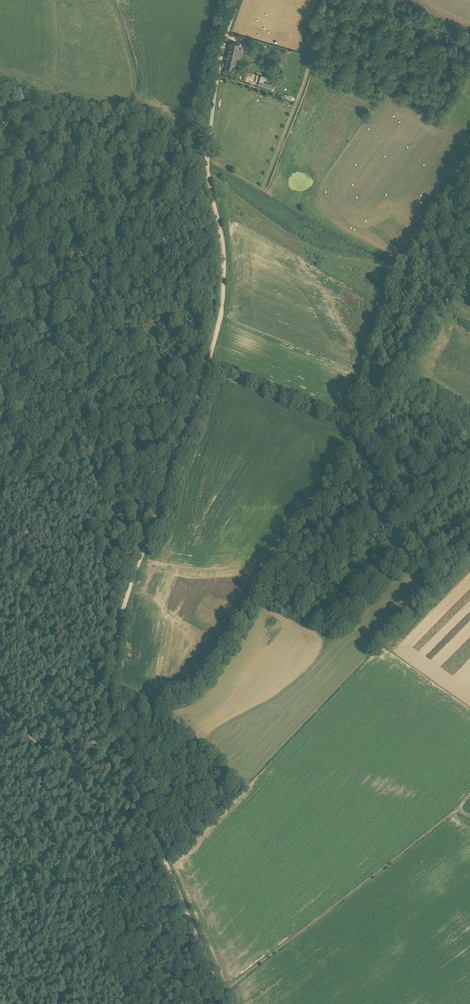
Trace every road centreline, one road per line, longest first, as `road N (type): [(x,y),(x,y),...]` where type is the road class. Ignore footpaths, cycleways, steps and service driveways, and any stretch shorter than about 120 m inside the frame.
road 1 (track): [(365,432),(207,682),(113,733)]
road 2 (track): [(113,733),(107,708),(116,639),(207,368)]
road 3 (track): [(221,993),(469,795)]
road 4 (track): [(221,993),(113,733)]
road 5 (track): [(451,294),(287,234),(209,173)]
road 6 (track): [(207,368),(225,270),(209,173)]
road 7 (track): [(205,372),(365,432)]
road 8 (unclassified): [(209,163),(236,0)]
road 9 (track): [(451,294),(365,432)]
road 10 (track): [(113,733),(55,760),(0,708)]

